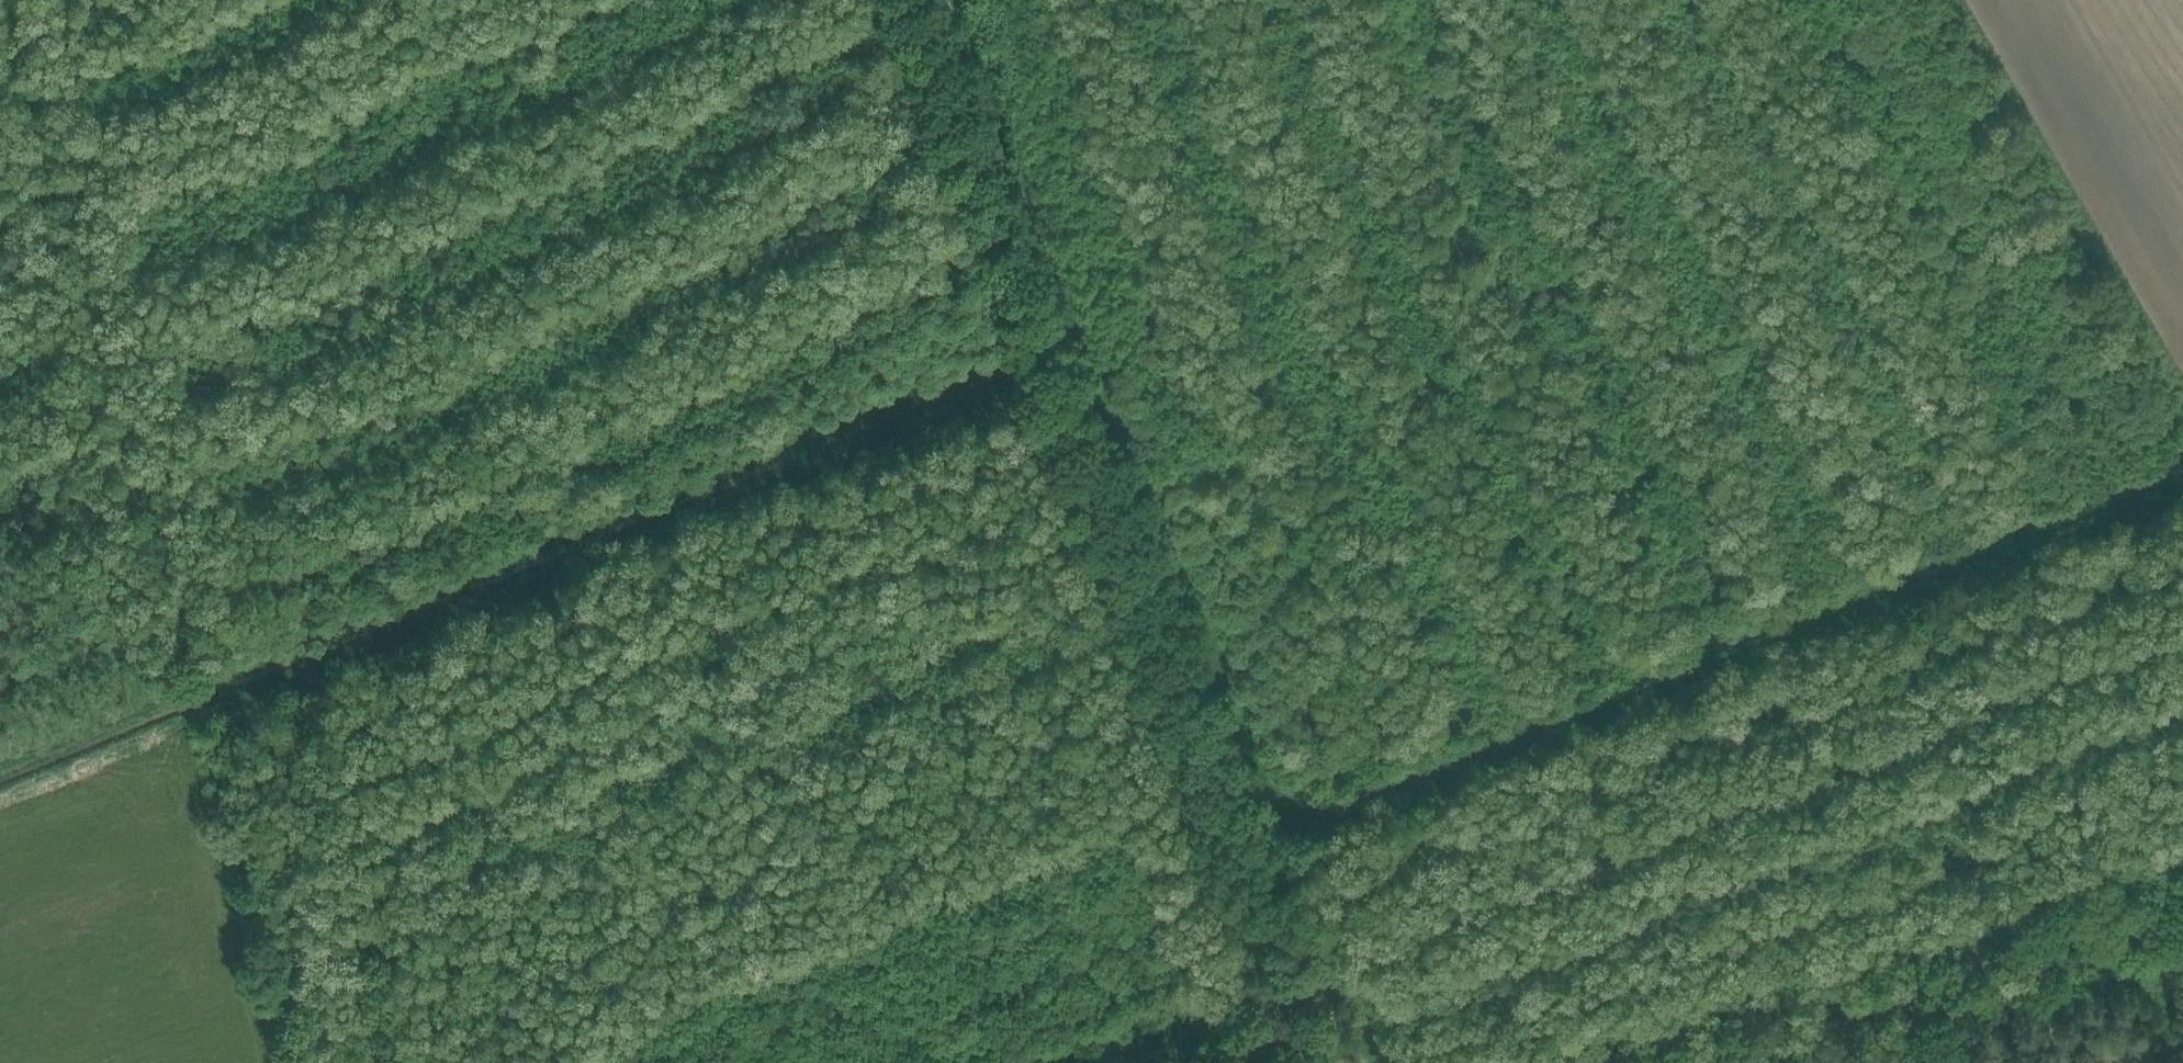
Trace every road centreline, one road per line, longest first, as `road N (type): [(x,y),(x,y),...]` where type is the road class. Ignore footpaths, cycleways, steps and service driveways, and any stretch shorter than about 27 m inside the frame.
road 1 (track): [(1728,1062),(2182,899)]

